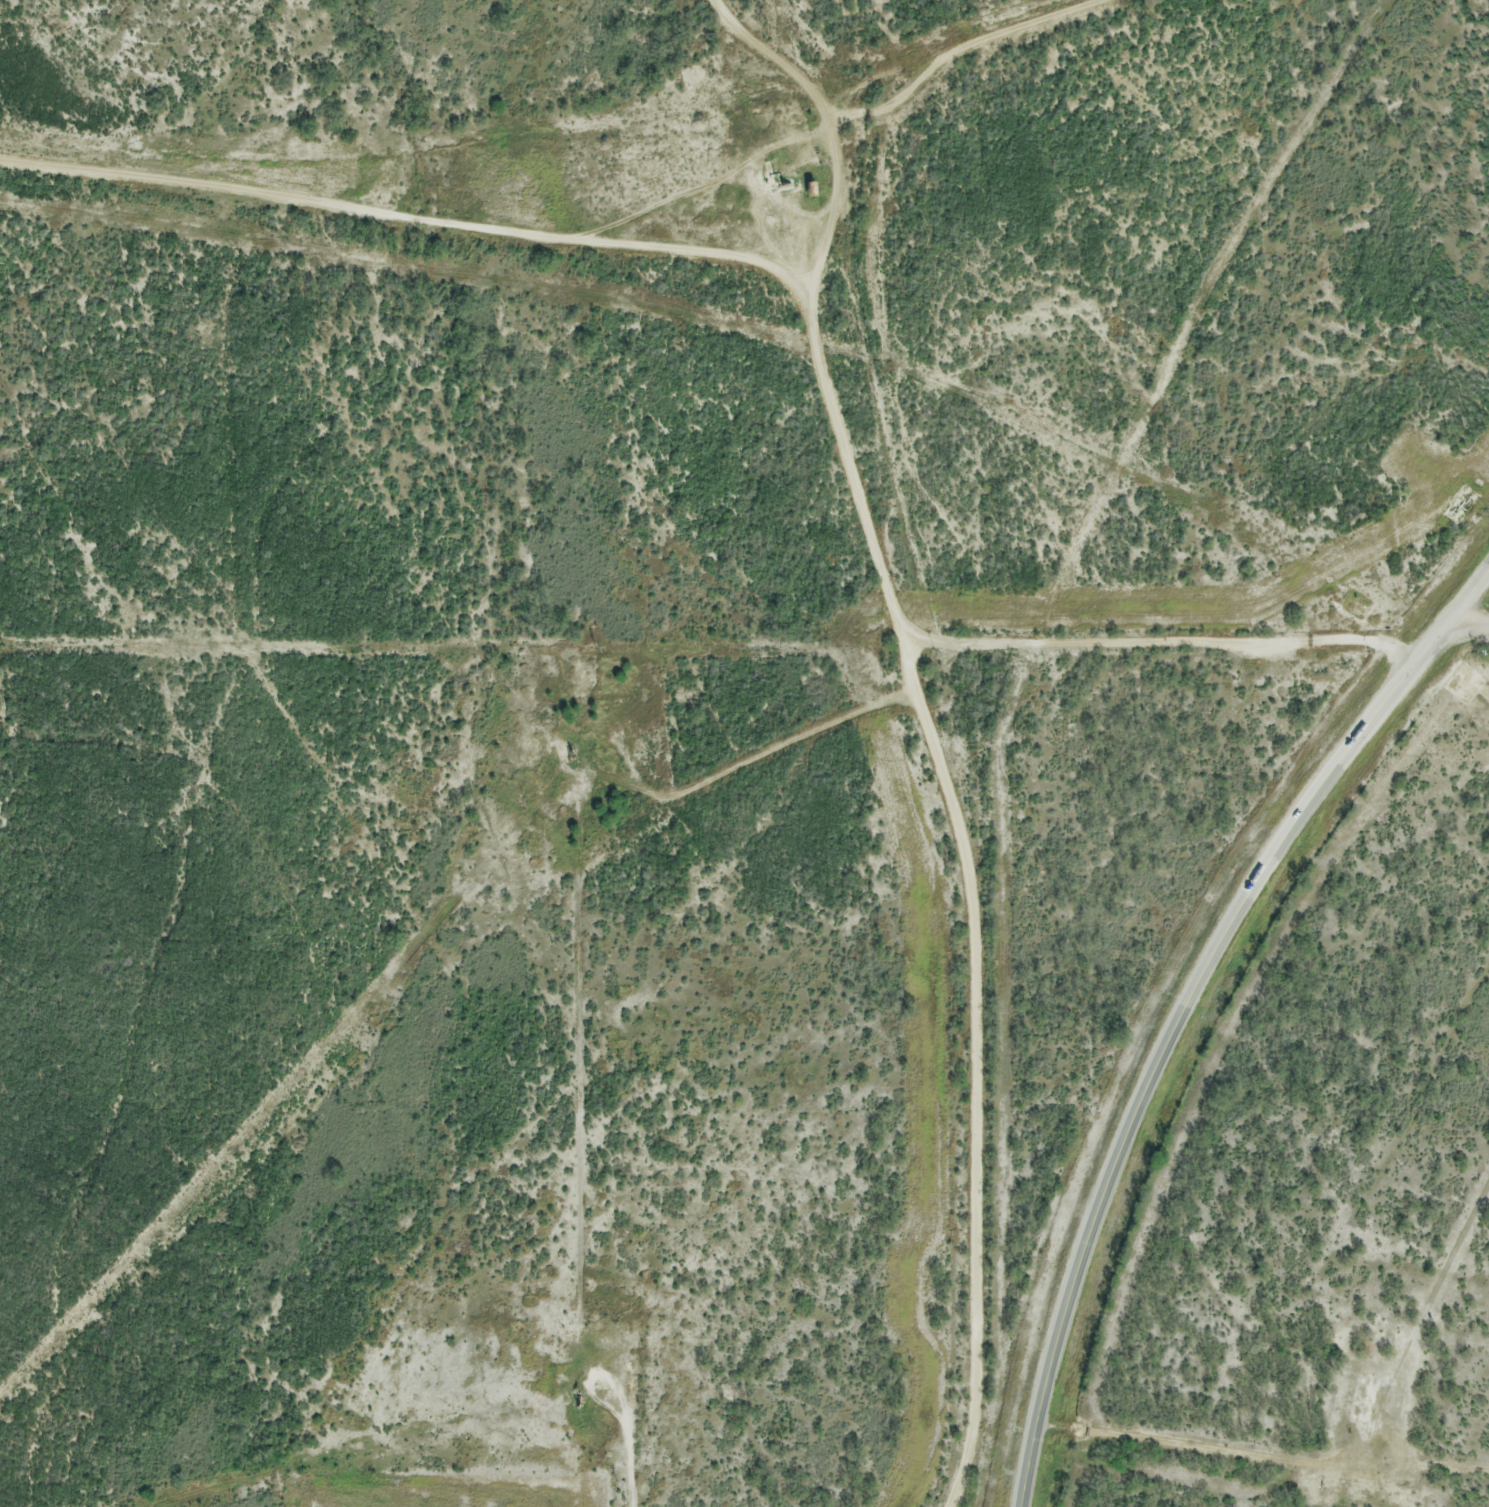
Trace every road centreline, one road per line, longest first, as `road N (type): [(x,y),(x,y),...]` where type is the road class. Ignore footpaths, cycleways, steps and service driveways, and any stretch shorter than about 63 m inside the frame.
road 1 (secondary): [(1488,564),(1334,757),(1200,963),(1090,1217),(1042,1381),(1016,1506)]
road 2 (track): [(901,642),(1369,638),(1410,663)]

